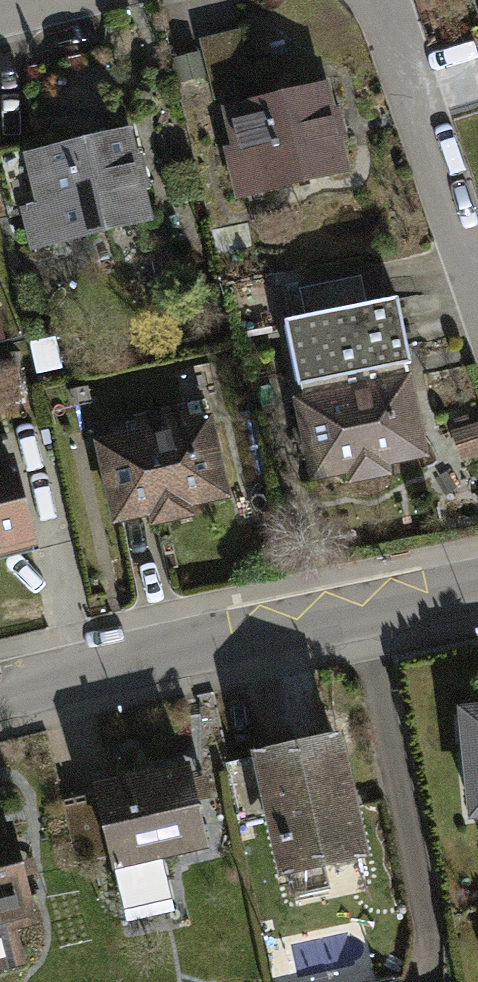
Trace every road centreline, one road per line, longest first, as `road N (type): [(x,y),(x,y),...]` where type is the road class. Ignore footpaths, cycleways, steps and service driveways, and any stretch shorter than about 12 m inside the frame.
road 1 (residential): [(0,703),(94,670),(477,587)]
road 2 (residential): [(377,0),(477,297)]

